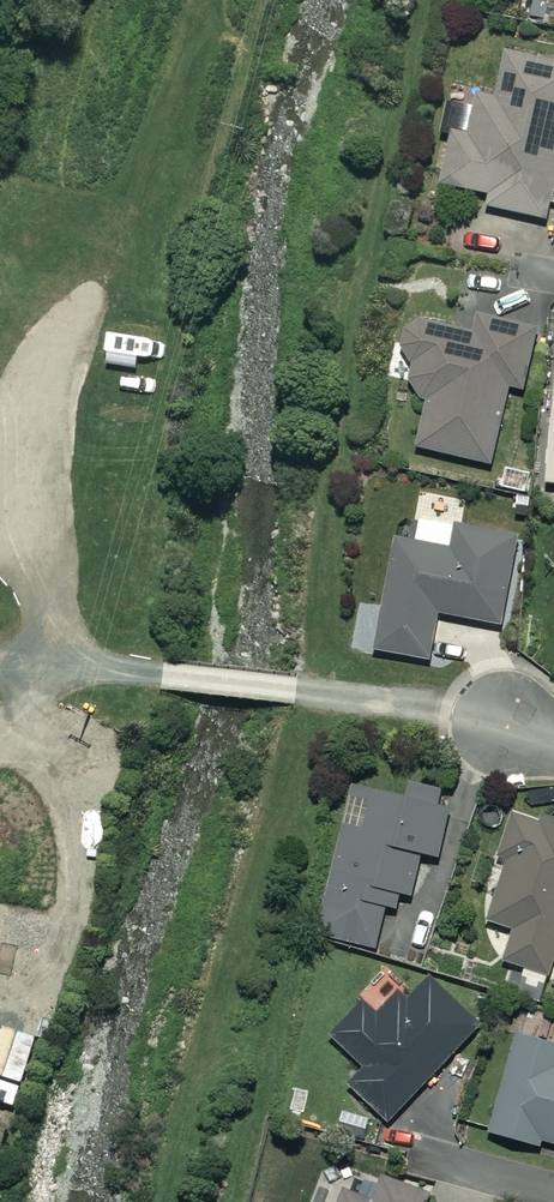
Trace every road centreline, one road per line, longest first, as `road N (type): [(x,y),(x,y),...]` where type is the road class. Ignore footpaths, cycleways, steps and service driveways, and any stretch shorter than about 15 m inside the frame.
road 1 (track): [(0,663),(32,665),(61,537),(218,0)]
road 2 (track): [(32,665),(296,690),(509,725)]

